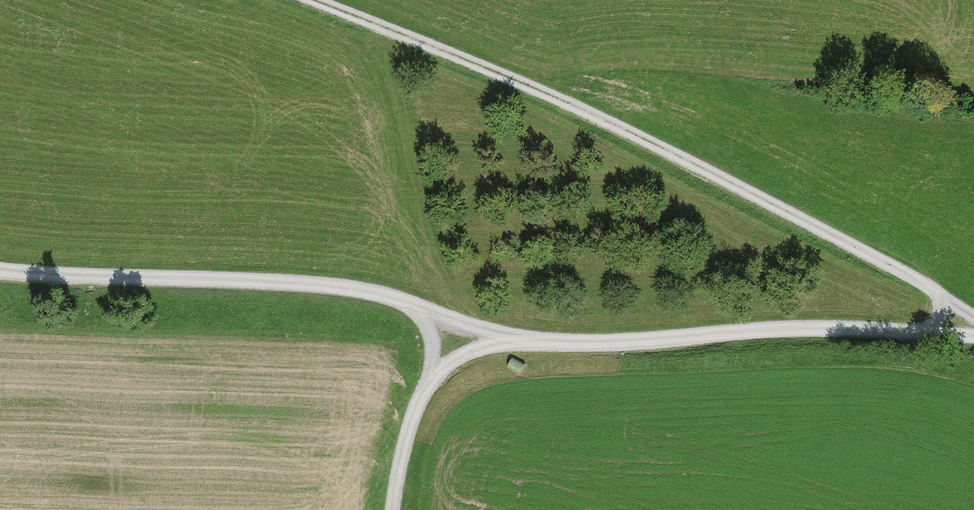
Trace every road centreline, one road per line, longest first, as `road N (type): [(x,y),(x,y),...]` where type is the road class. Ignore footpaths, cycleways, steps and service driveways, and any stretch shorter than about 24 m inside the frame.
road 1 (track): [(393,509),(433,356),(412,305),(522,339),(796,329),(973,335)]
road 2 (track): [(973,328),(933,292),(742,186),(314,0)]
road 3 (track): [(412,305),(335,285),(0,266)]

